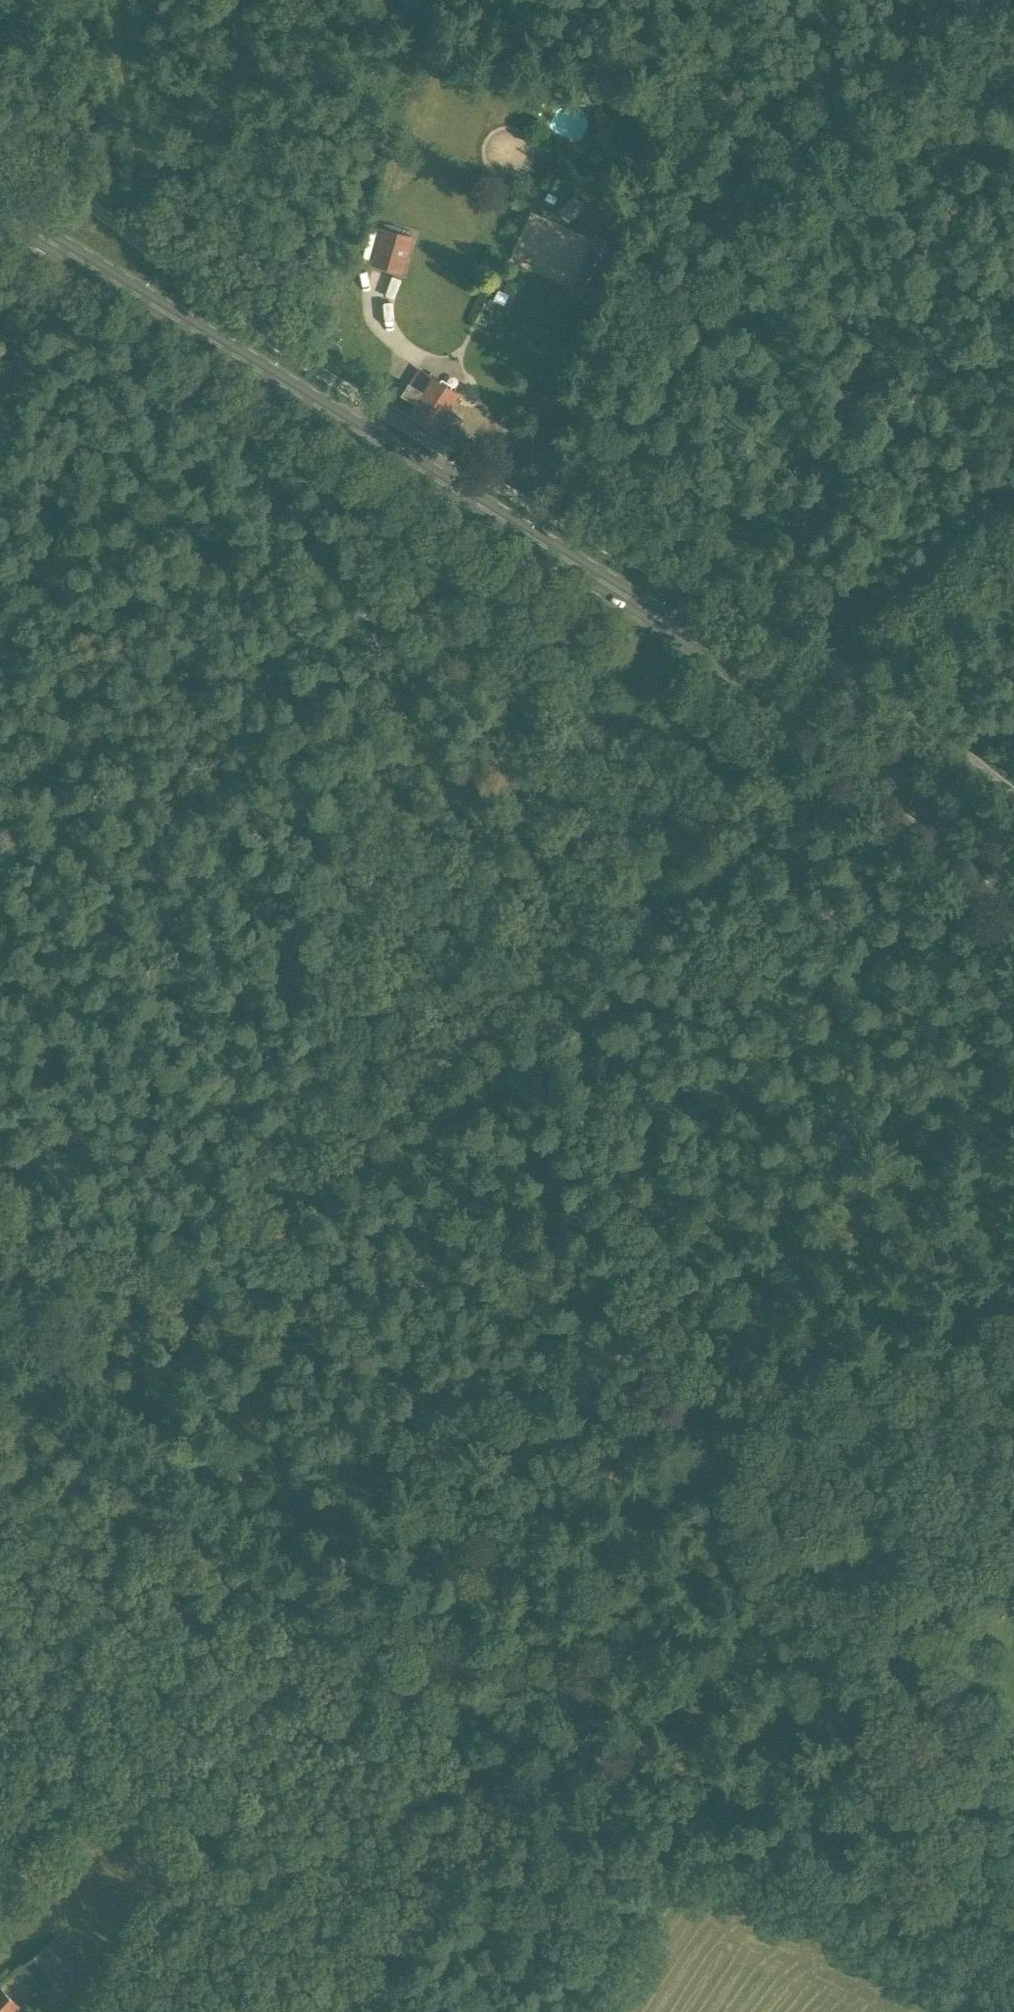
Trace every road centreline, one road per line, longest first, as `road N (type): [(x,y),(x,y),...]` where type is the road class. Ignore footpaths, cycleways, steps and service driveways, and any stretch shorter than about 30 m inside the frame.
road 1 (primary): [(1013,893),(767,701),(201,341),(0,223)]
road 2 (track): [(104,1814),(0,1950)]

